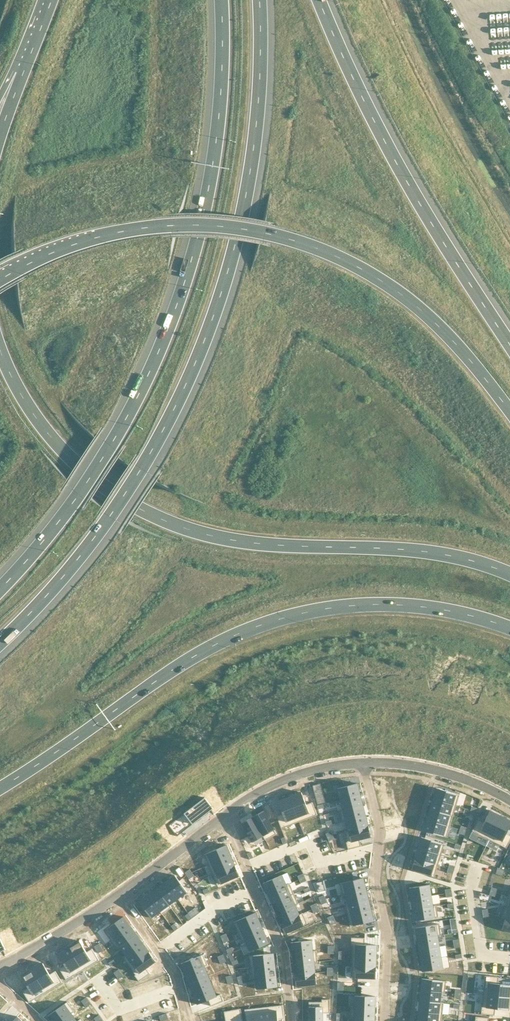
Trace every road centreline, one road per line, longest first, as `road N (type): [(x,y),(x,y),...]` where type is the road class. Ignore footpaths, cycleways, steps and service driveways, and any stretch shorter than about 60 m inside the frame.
road 1 (motorway): [(0,644),(110,516),(177,407),(206,339),(250,179),(259,0)]
road 2 (motorway): [(221,0),(213,159),(169,326),(111,445),(0,589)]
road 3 (motorway): [(0,350),(25,401),(83,471),(171,523),(259,544),(435,553),(509,576)]
road 4 (trunk): [(509,414),(414,304),(355,265),(266,233),(207,223),(138,226),(45,252),(0,276)]
road 5 (trunk): [(0,787),(183,663),(282,619),(403,606),(509,629)]
road 6 (motorway): [(509,345),(421,207),(318,0)]
road 7 (residential): [(362,759),(379,826),(374,879),(386,939),(382,1020)]
road 8 (residential): [(220,816),(282,950),(290,1020)]
road 9 (residential): [(220,816),(288,776),(362,759)]
road 10 (residential): [(362,759),(431,765),(509,797)]
road 11 (residential): [(114,894),(173,971),(186,1020)]
road 12 (residential): [(0,965),(114,894)]
road 13 (residential): [(114,894),(220,816)]

